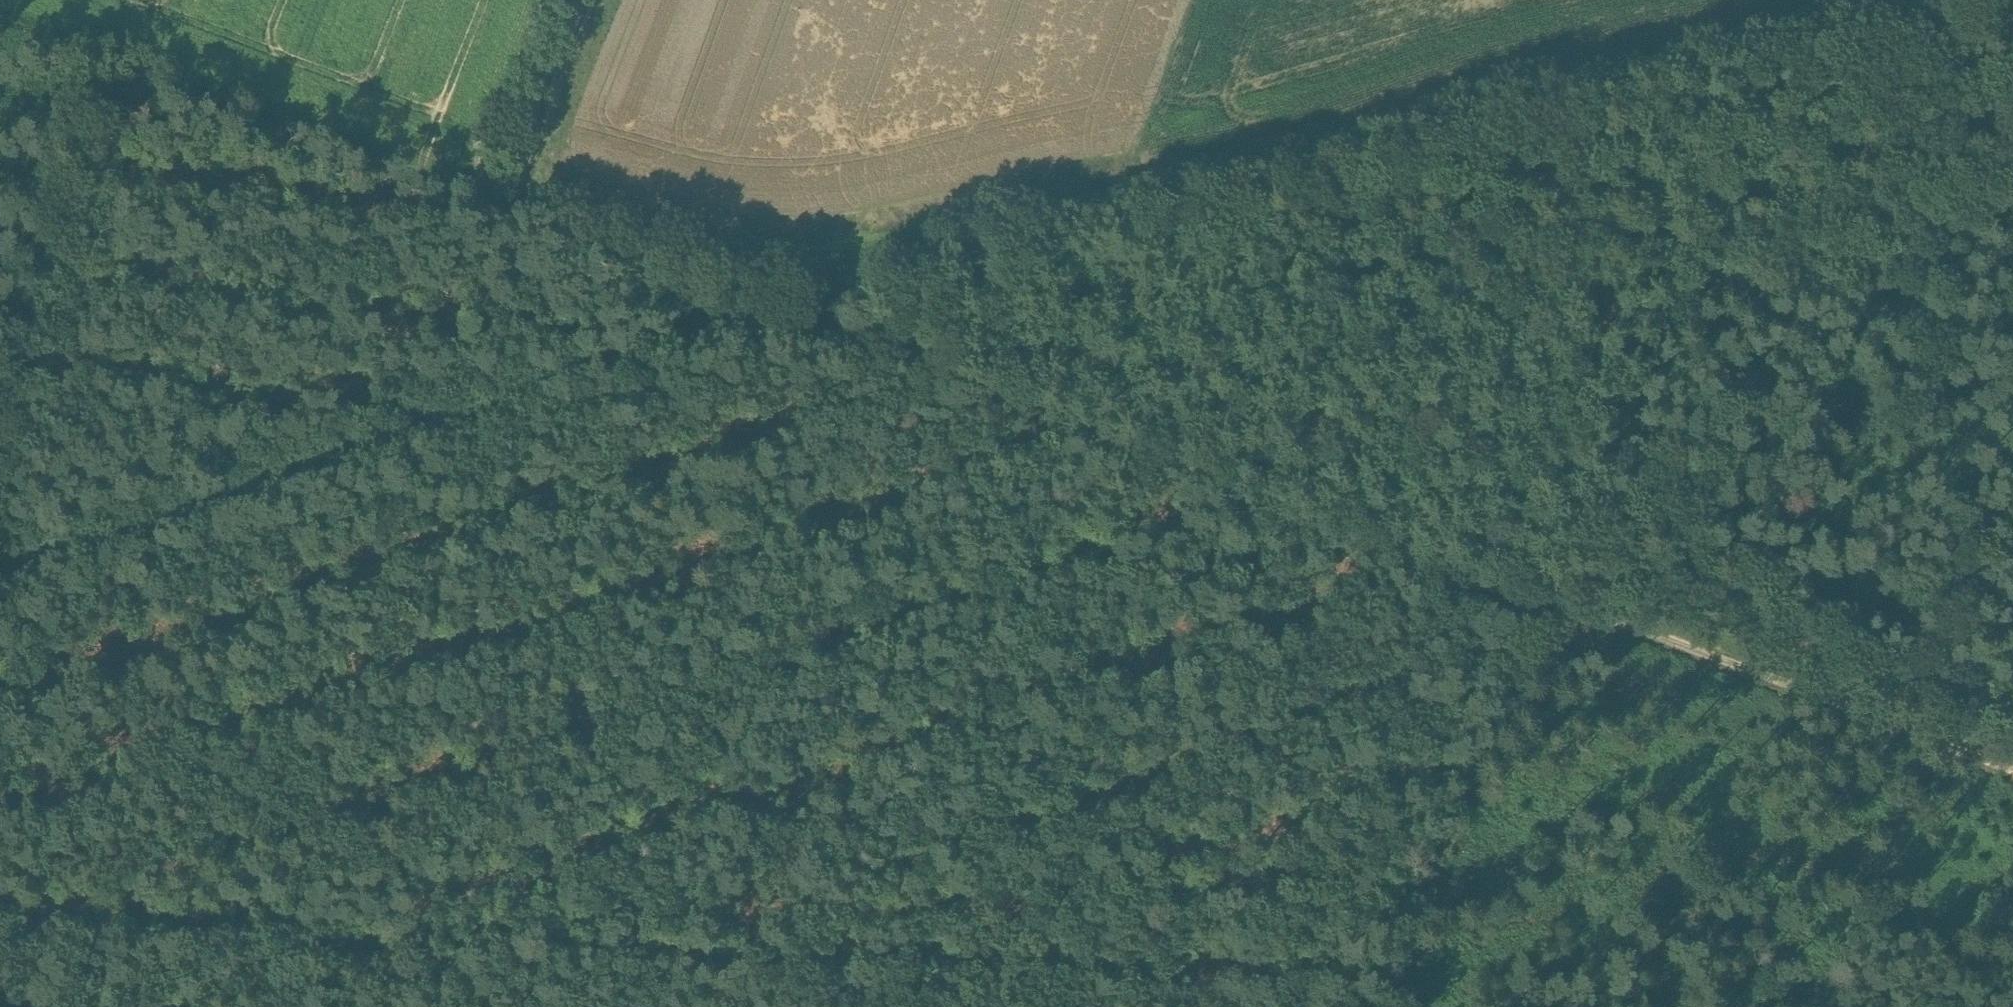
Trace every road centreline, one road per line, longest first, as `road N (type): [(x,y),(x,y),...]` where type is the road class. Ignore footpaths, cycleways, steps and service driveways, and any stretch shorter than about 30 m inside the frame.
road 1 (track): [(0,401),(86,166)]

